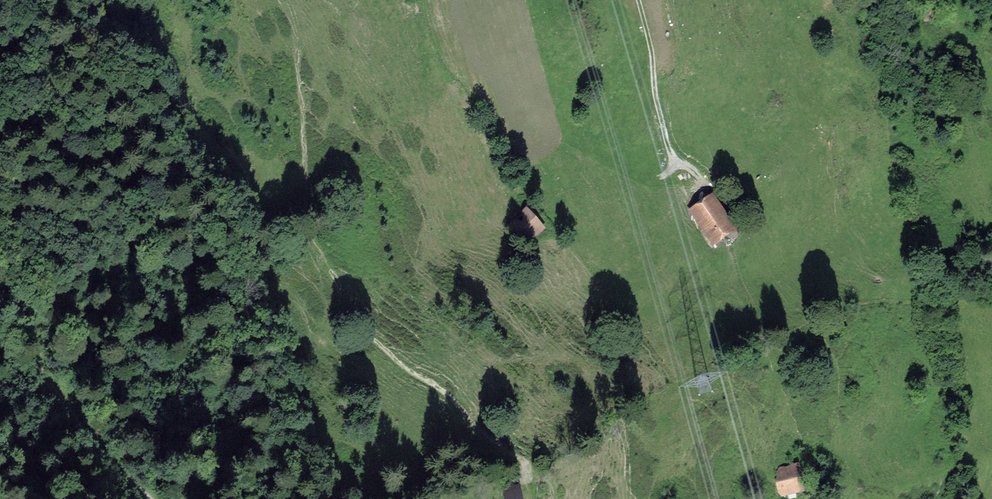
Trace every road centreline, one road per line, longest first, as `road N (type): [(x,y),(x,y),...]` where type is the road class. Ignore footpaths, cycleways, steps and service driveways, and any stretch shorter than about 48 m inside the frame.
road 1 (track): [(348,303),(396,361),(521,459),(528,498)]
road 2 (track): [(0,299),(86,436),(148,498)]
road 3 (track): [(637,0),(666,139),(705,181)]

